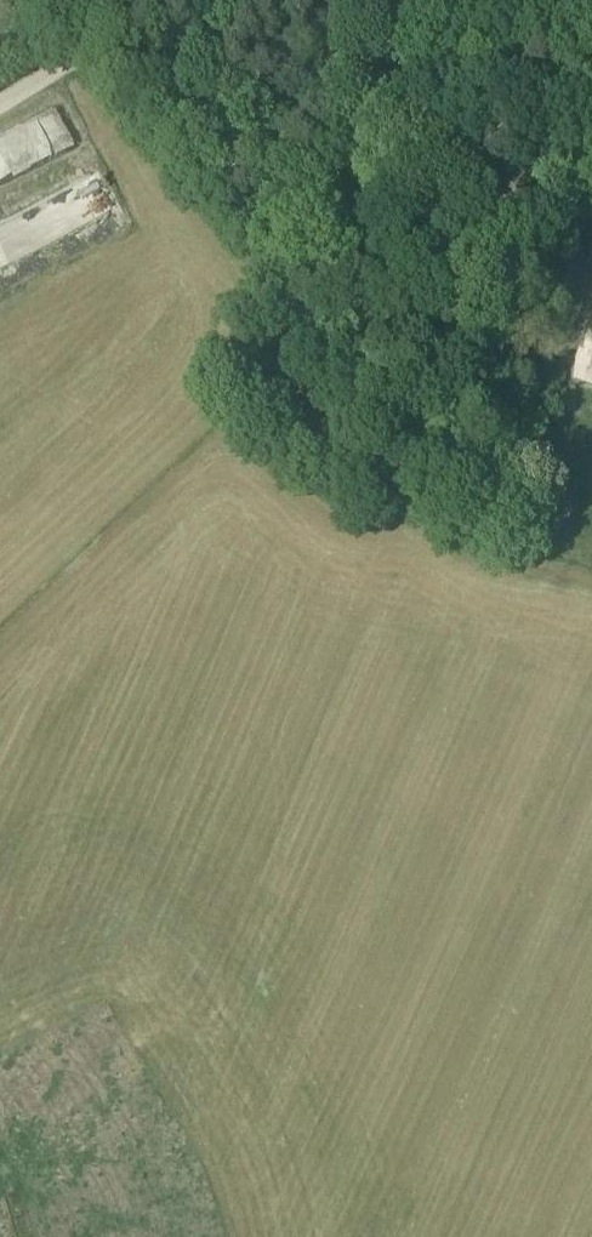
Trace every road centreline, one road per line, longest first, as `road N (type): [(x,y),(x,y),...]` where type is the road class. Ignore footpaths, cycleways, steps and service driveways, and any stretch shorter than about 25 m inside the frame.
road 1 (track): [(0,100),(172,0)]

